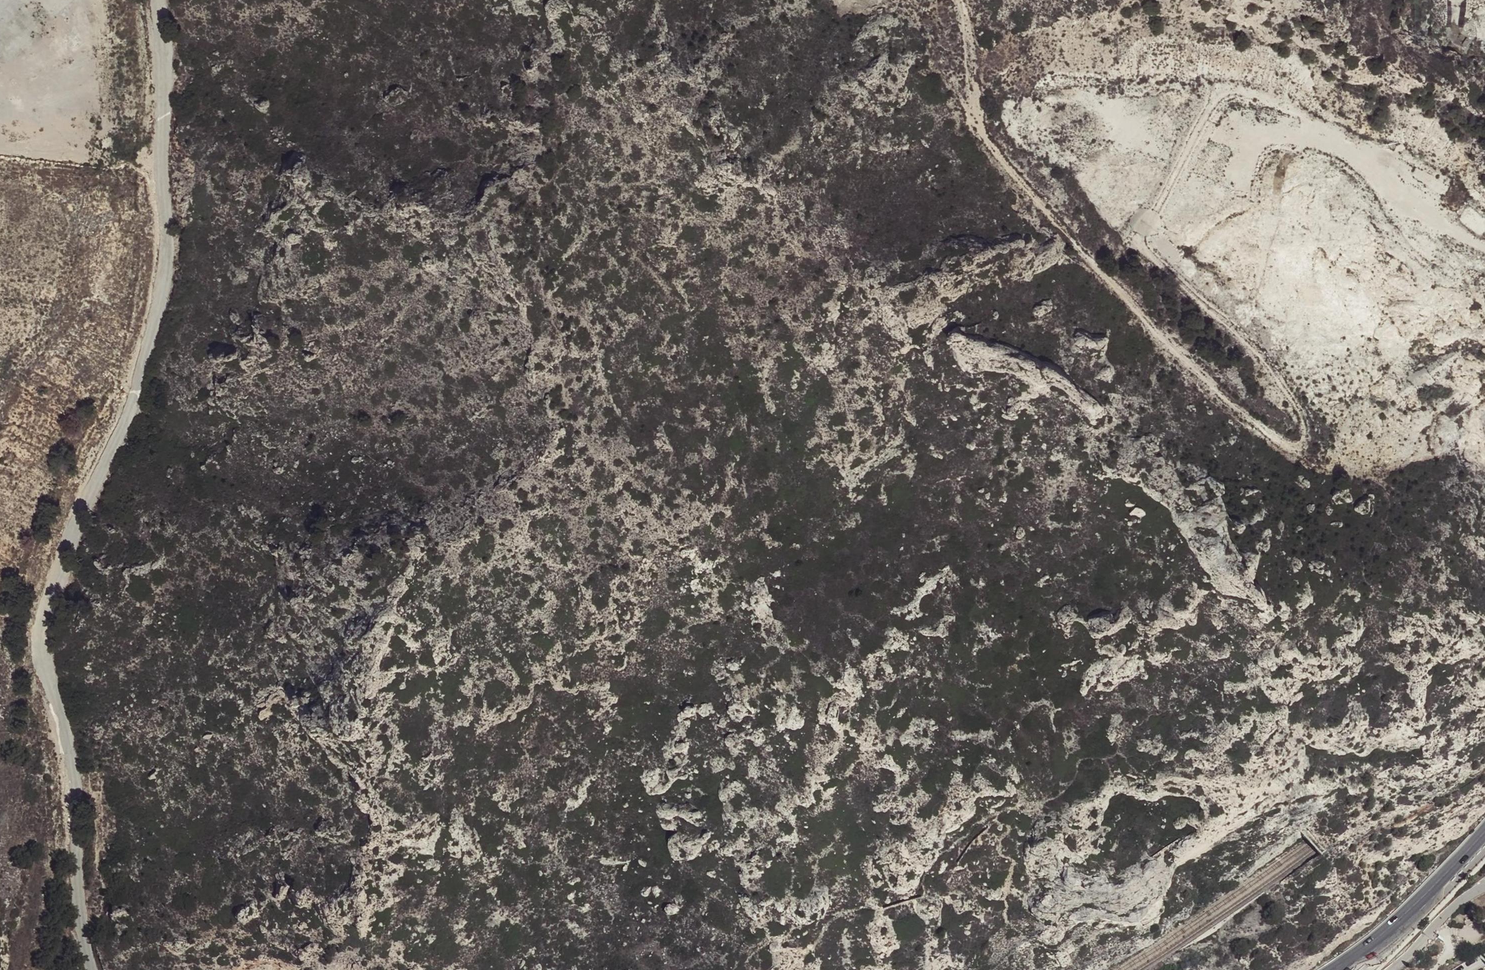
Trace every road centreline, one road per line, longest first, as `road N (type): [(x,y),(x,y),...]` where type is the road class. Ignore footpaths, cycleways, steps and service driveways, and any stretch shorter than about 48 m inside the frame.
road 1 (track): [(1305,419),(1302,444),(1276,446),(1225,403),(1013,174),(975,123),(953,0)]
road 2 (primary): [(1332,969),(1410,912),(1484,831)]

